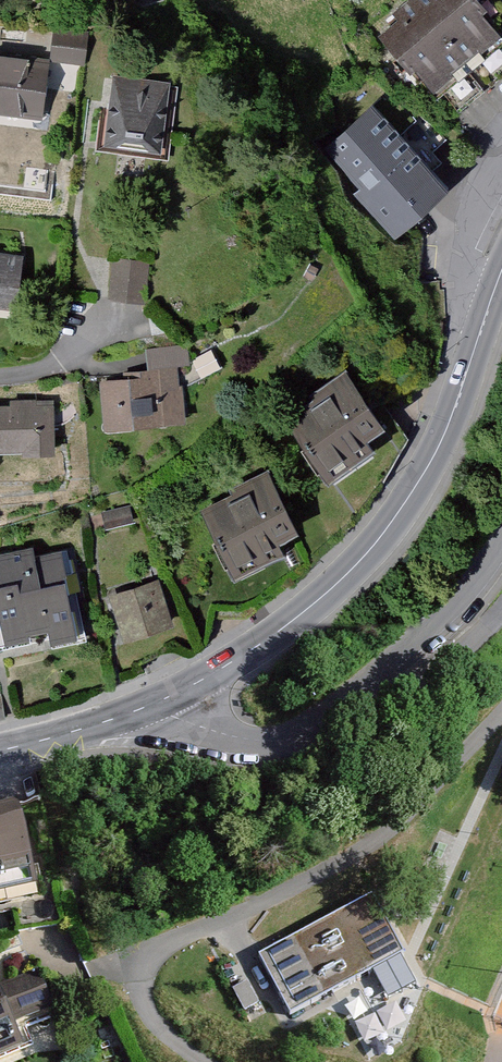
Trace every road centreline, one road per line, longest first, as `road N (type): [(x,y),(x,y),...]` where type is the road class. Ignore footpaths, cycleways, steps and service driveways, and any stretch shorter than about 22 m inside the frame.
road 1 (unclassified): [(501,274),(452,423),(428,470),(388,532),(323,600),(245,657),(159,703),(0,750)]

